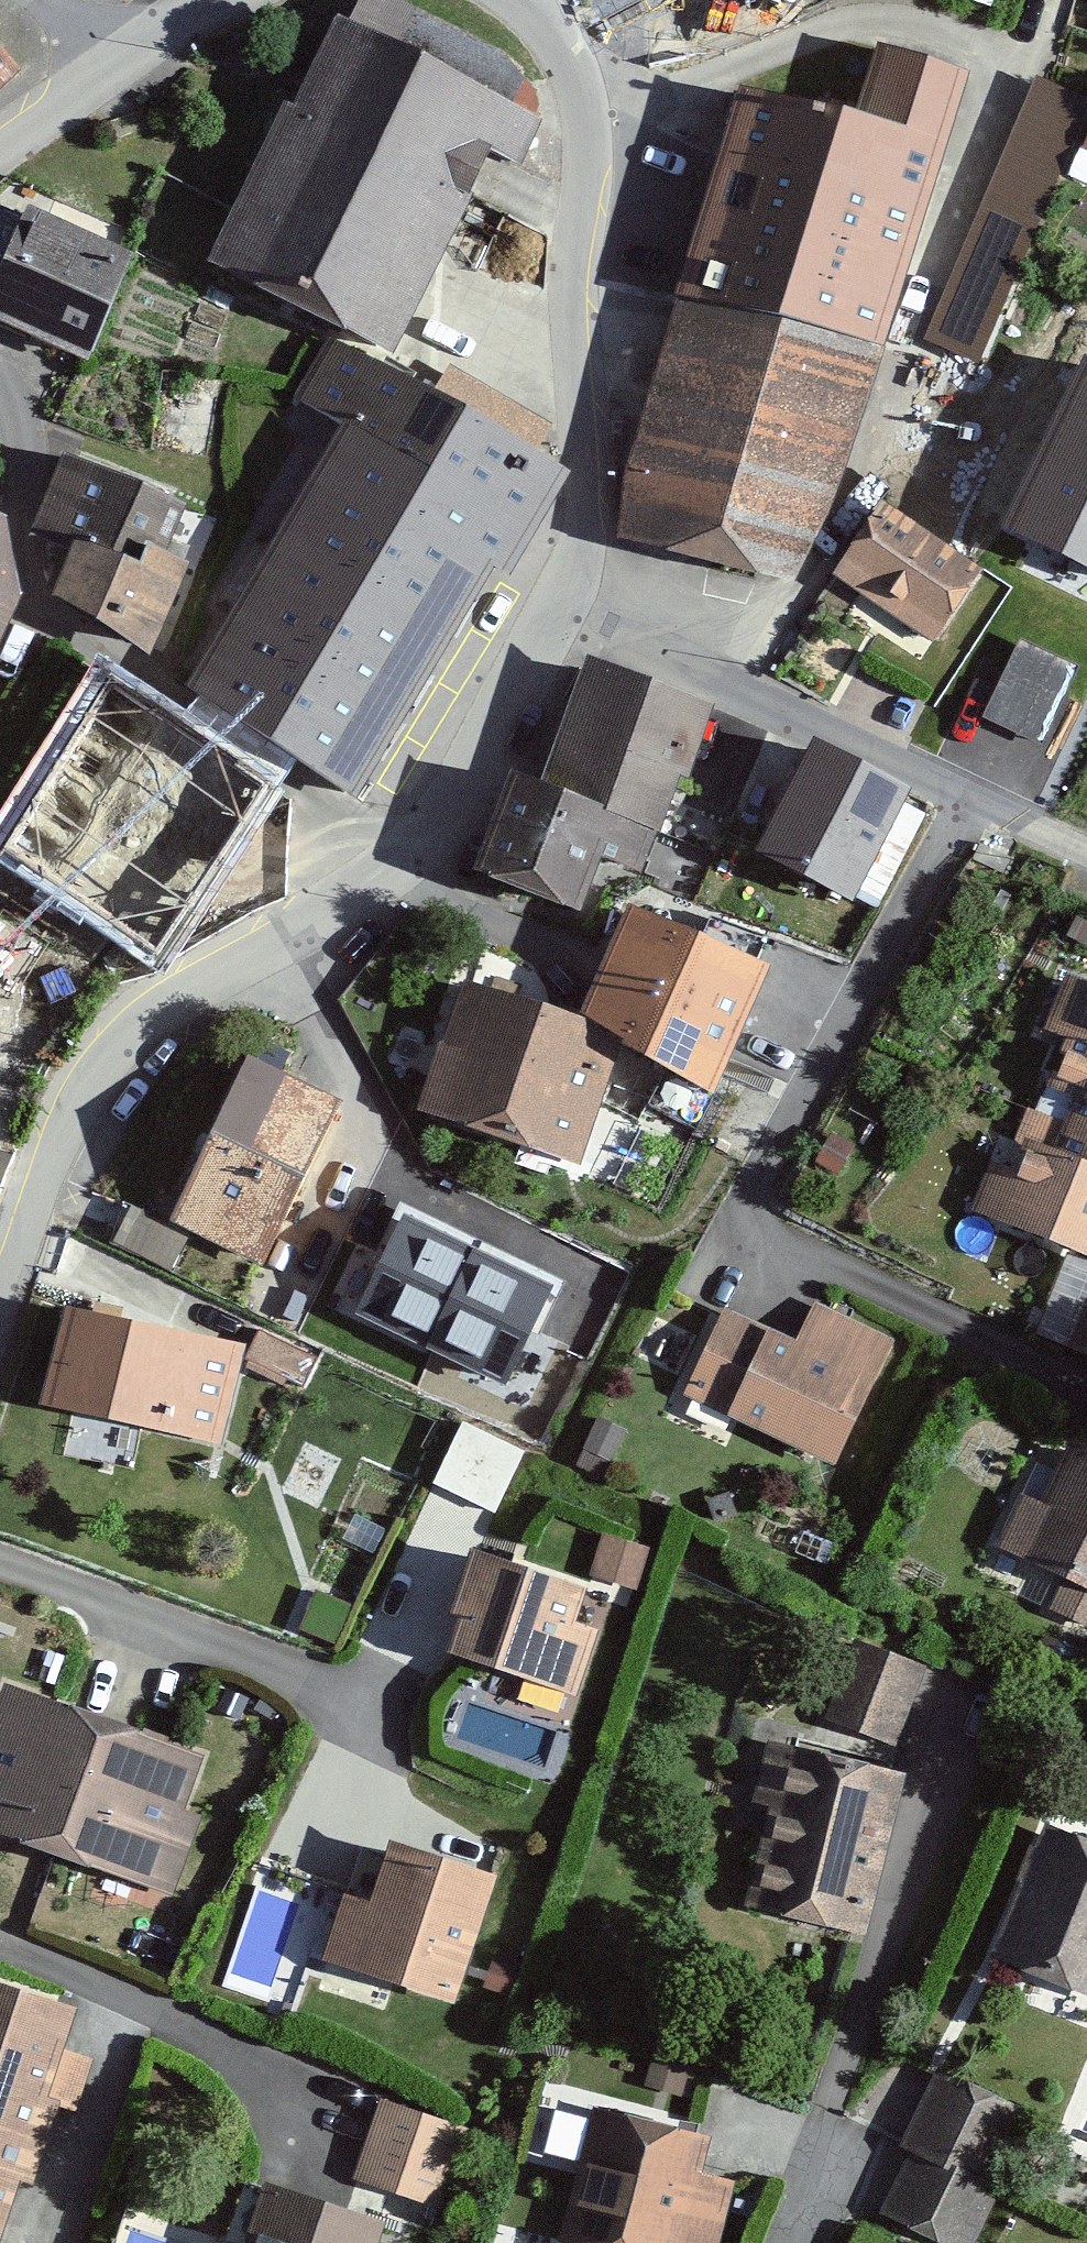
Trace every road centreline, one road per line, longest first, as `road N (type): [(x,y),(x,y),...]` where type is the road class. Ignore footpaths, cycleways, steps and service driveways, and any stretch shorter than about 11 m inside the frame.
road 1 (residential): [(0,1272),(41,1162),(140,1011),(351,894),(480,759),(562,620)]
road 2 (residential): [(562,620),(583,536),(568,271),(584,176),(583,120),(555,38),(520,0)]
road 3 (residential): [(562,620),(1086,860)]
road 4 (residential): [(218,0),(0,150)]

